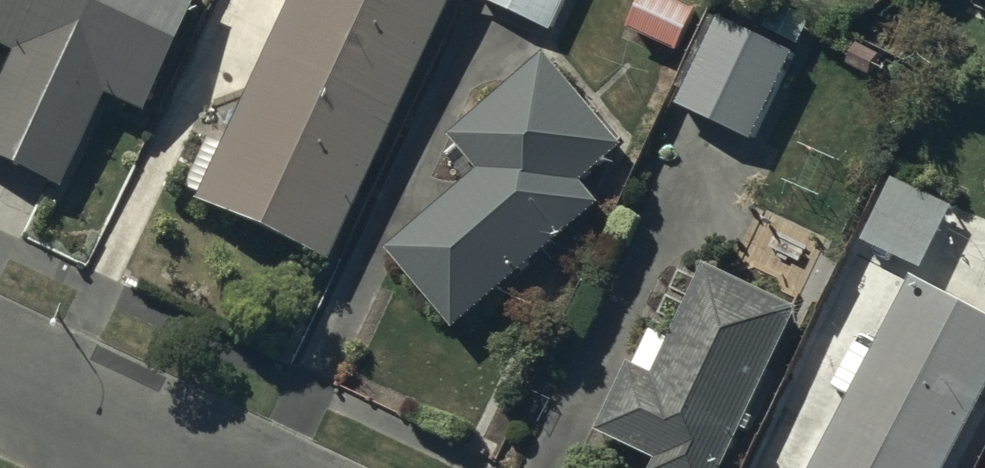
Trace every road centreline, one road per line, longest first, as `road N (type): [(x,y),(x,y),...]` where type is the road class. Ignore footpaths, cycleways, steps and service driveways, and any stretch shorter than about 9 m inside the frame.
road 1 (residential): [(0,371),(205,467)]

